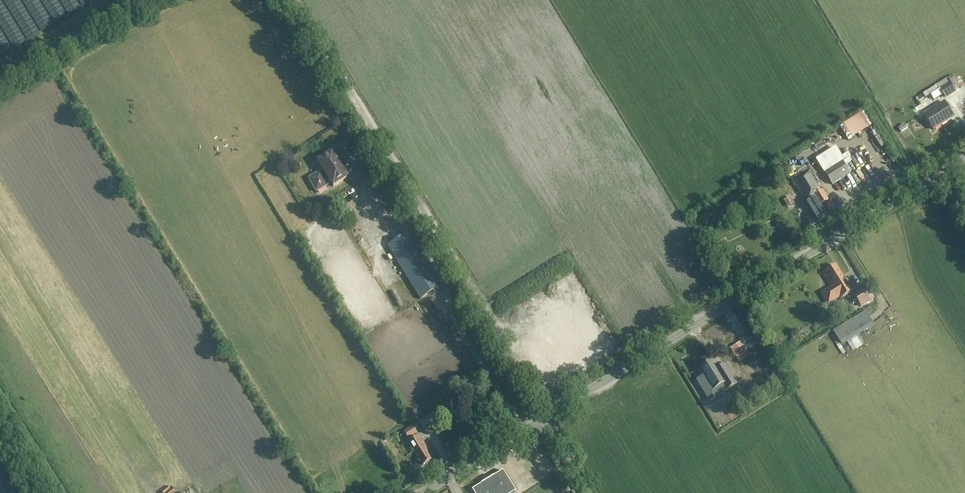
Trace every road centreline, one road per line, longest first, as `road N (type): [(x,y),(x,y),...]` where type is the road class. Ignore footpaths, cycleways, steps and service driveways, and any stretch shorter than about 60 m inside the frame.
road 1 (tertiary): [(542,421),(964,158)]
road 2 (track): [(547,418),(290,0)]
road 3 (tertiary): [(424,492),(542,421)]

